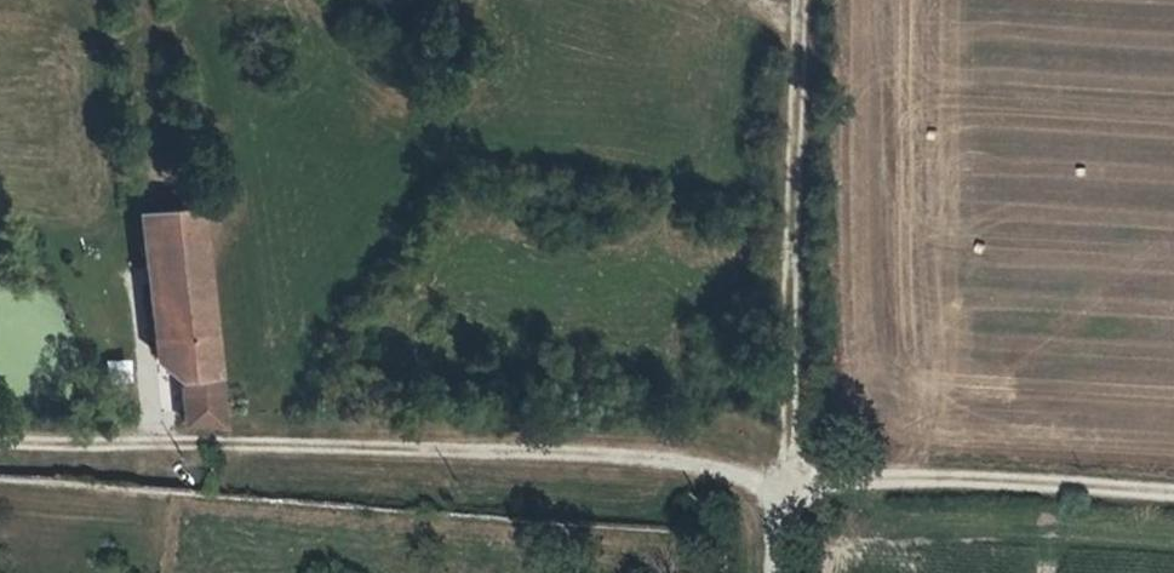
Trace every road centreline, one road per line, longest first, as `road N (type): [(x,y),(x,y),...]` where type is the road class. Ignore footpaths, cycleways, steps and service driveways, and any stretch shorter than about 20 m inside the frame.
road 1 (track): [(0,446),(1173,507)]
road 2 (track): [(774,572),(789,0)]

